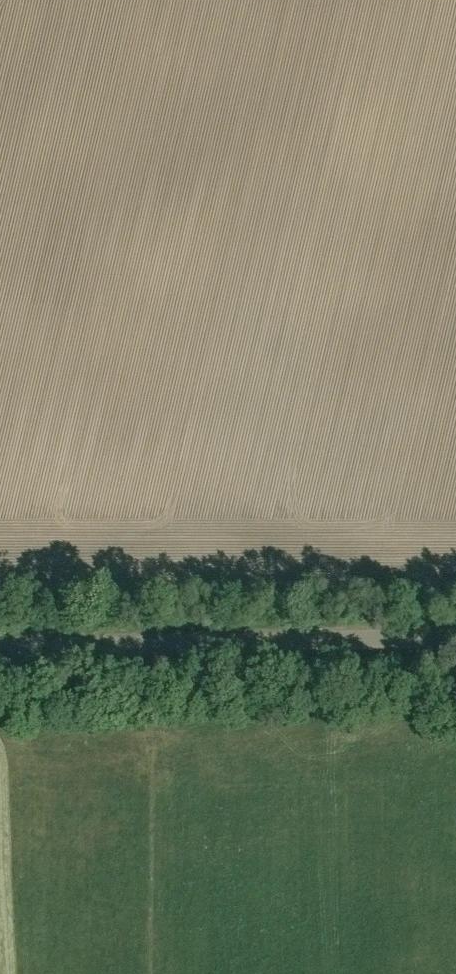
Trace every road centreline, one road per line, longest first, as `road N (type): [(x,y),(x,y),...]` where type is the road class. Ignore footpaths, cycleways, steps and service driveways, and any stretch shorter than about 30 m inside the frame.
road 1 (unclassified): [(455,636),(0,645)]

